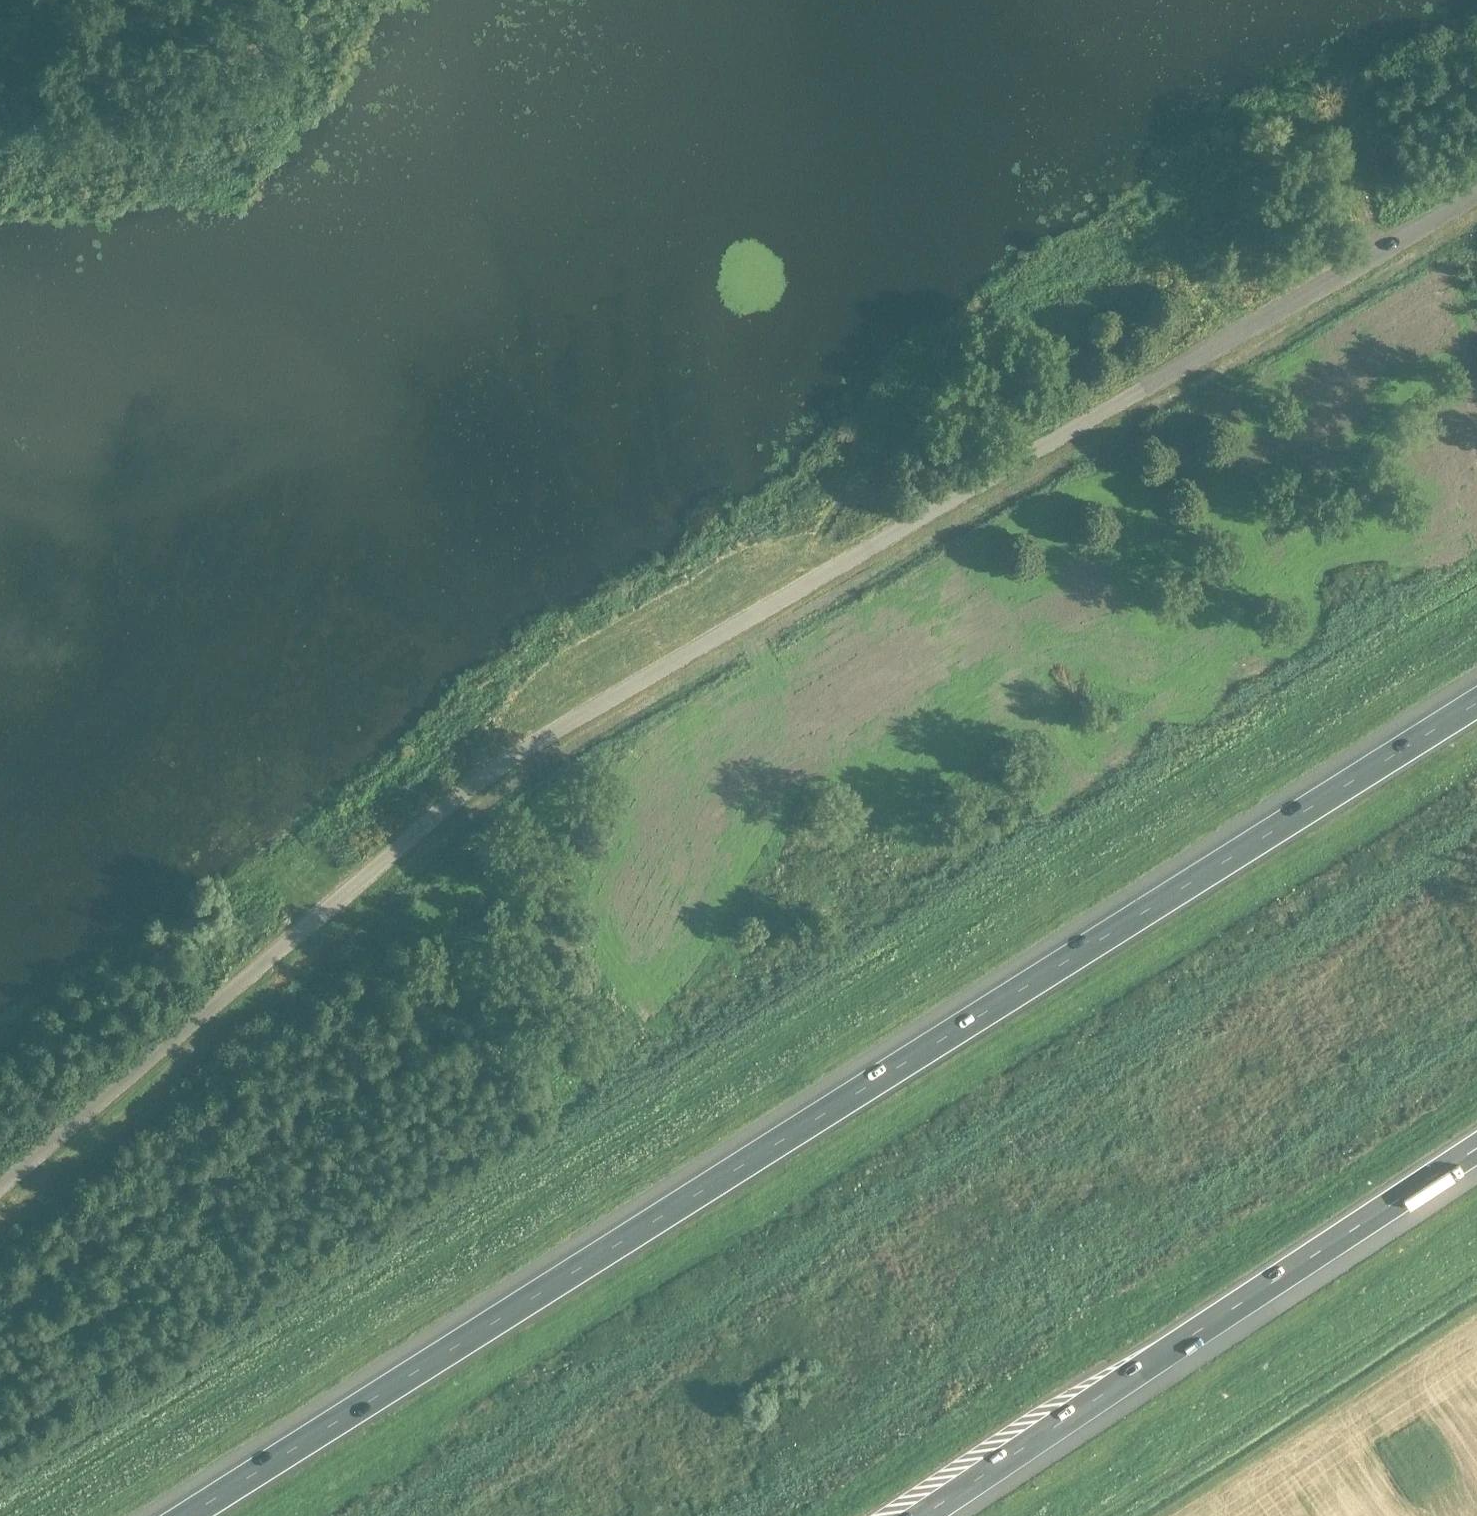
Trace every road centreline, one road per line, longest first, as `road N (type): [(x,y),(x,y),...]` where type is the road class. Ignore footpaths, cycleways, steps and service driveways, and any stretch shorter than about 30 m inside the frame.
road 1 (tertiary): [(0,1187),(429,822),(525,751),(1476,196)]
road 2 (motorway): [(1476,684),(176,1515)]
road 3 (motorway): [(919,1515),(1476,1147)]

